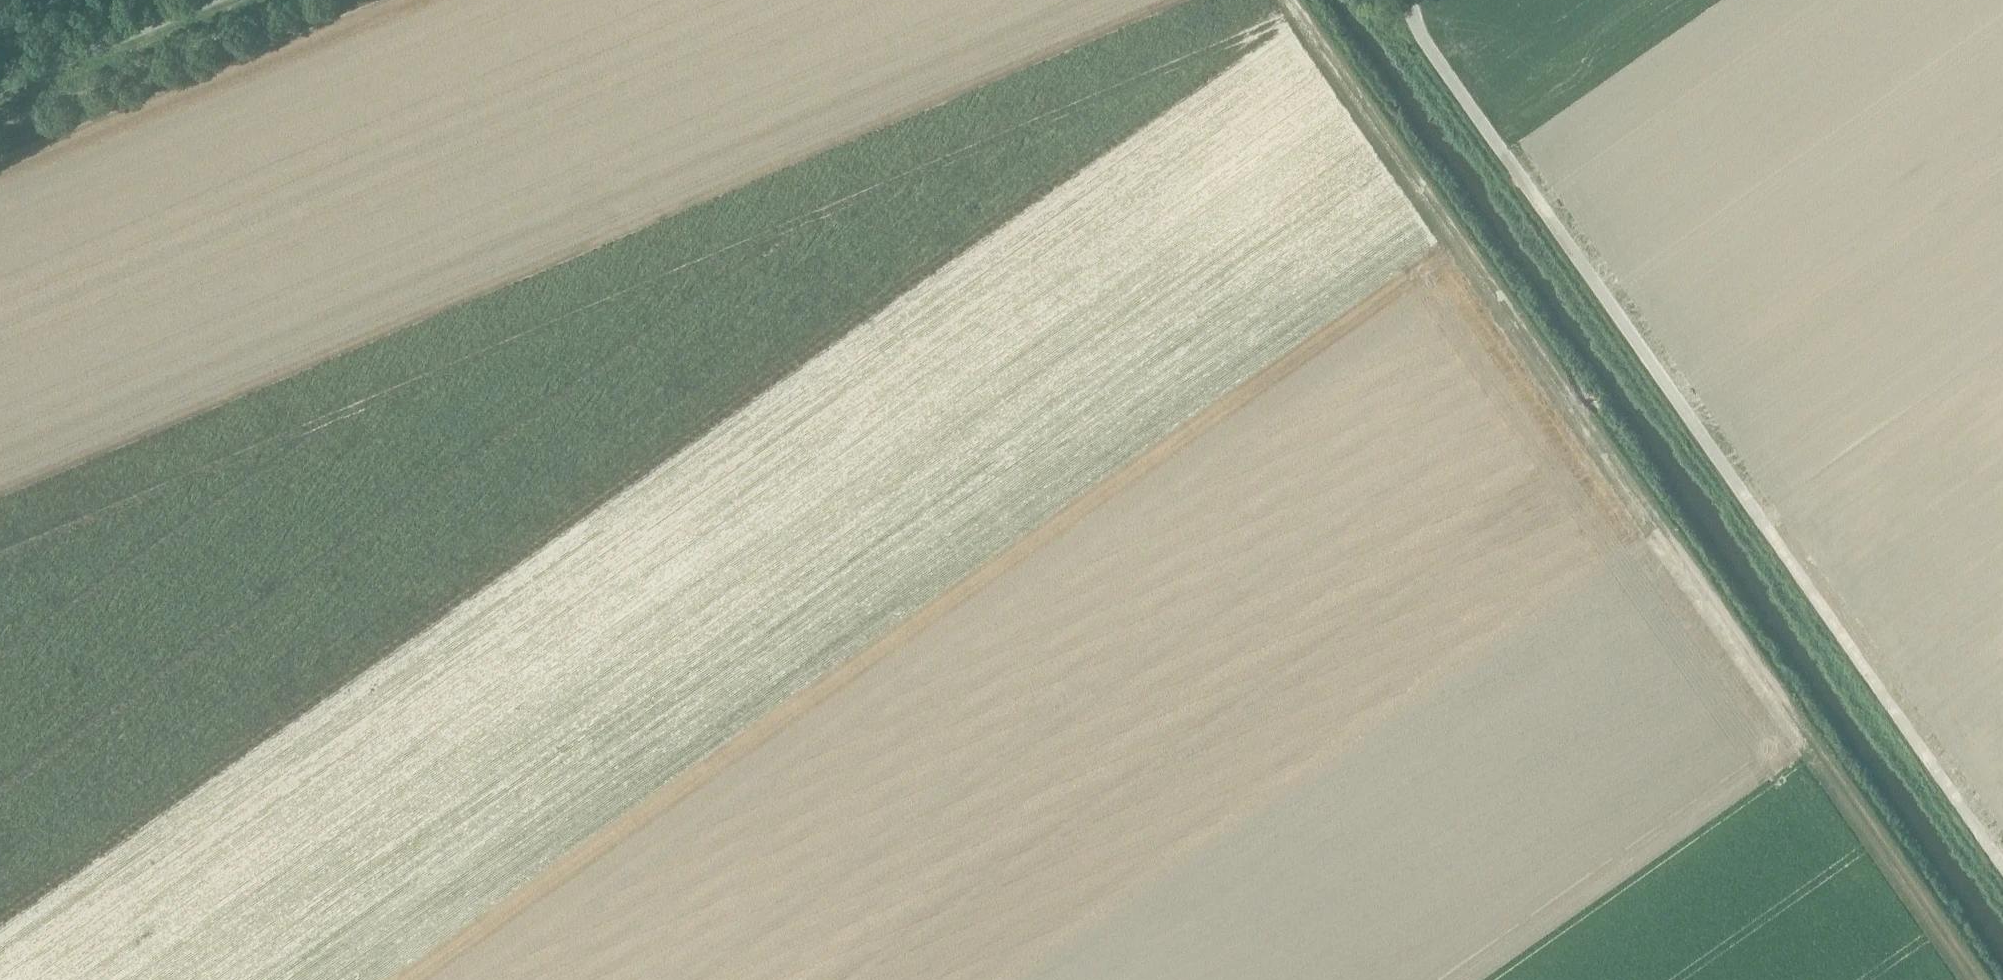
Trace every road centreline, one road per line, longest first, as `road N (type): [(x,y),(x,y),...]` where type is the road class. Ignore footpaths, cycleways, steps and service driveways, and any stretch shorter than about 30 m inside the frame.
road 1 (unclassified): [(0,82),(194,0)]

